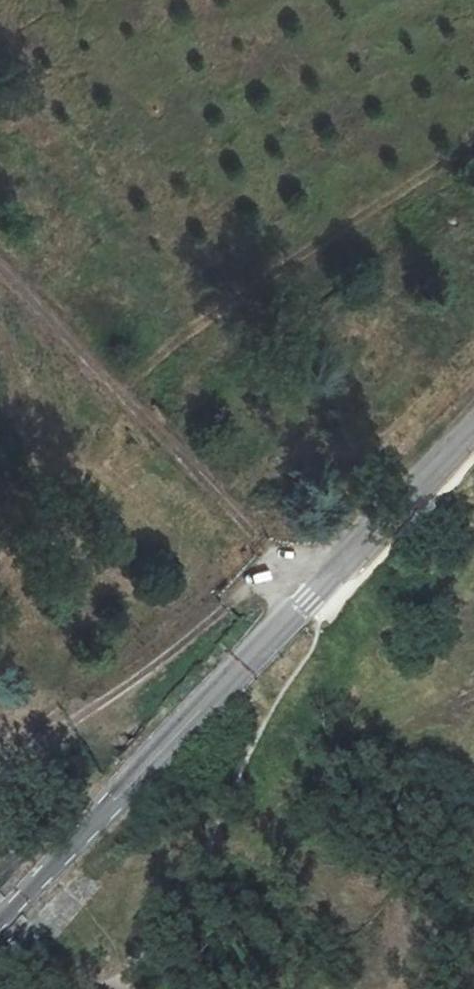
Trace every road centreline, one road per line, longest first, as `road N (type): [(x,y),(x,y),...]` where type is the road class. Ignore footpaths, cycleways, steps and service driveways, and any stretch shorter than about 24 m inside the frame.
road 1 (tertiary): [(473,425),(0,920)]
road 2 (track): [(283,569),(0,260)]
road 3 (track): [(0,767),(155,672),(227,606),(283,569),(317,590)]
road 4 (track): [(115,988),(204,868),(219,834)]

